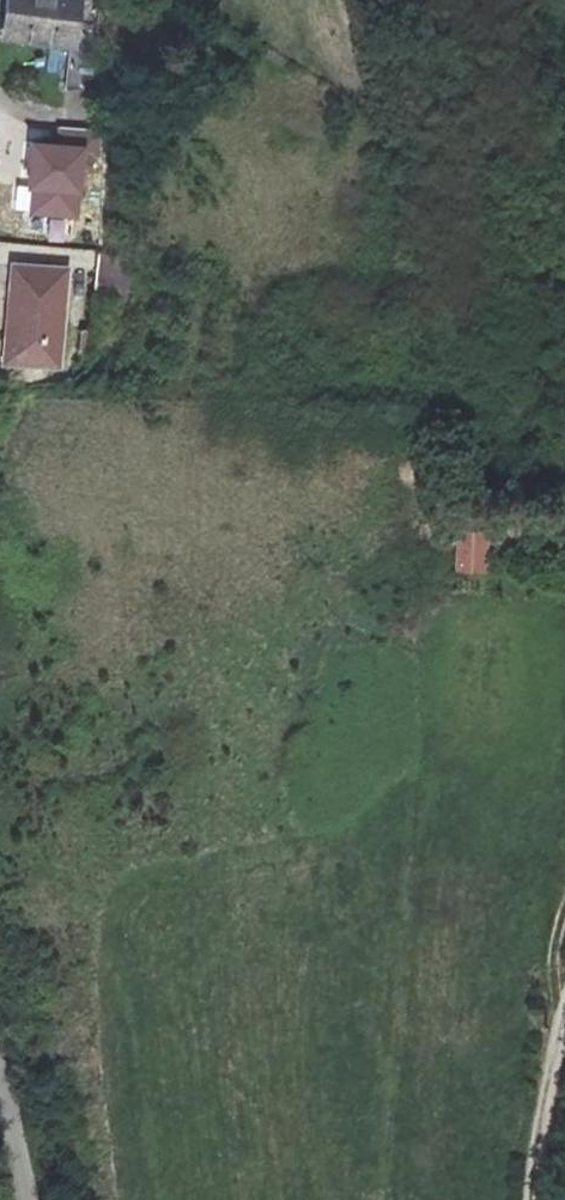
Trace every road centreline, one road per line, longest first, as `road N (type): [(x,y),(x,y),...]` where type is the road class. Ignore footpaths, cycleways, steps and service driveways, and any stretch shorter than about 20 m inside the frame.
road 1 (track): [(564,1013),(531,1199)]
road 2 (unclassified): [(27,1199),(0,1081)]

